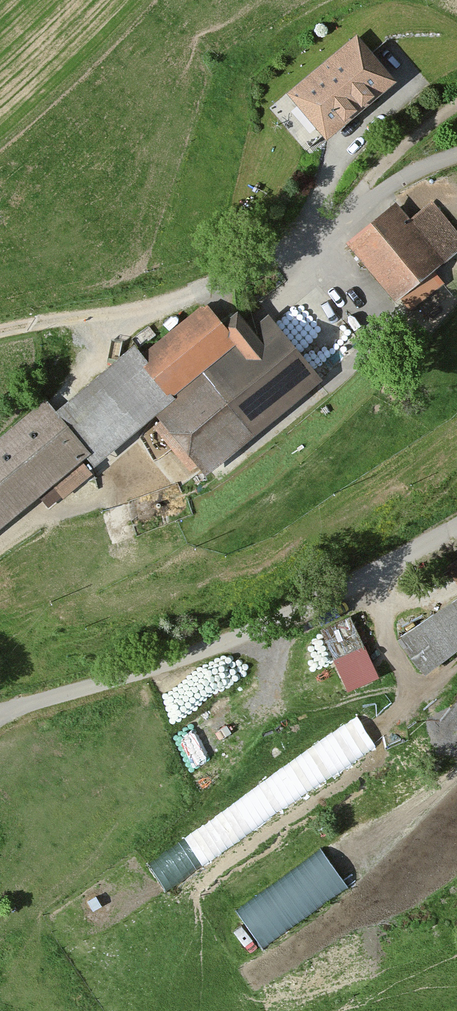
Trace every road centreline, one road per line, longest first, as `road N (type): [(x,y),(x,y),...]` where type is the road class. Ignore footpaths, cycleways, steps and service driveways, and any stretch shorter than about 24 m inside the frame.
road 1 (residential): [(0,714),(262,628),(456,528)]
road 2 (residential): [(456,154),(390,184),(355,216),(262,264),(125,319)]
road 3 (track): [(0,331),(125,319)]

